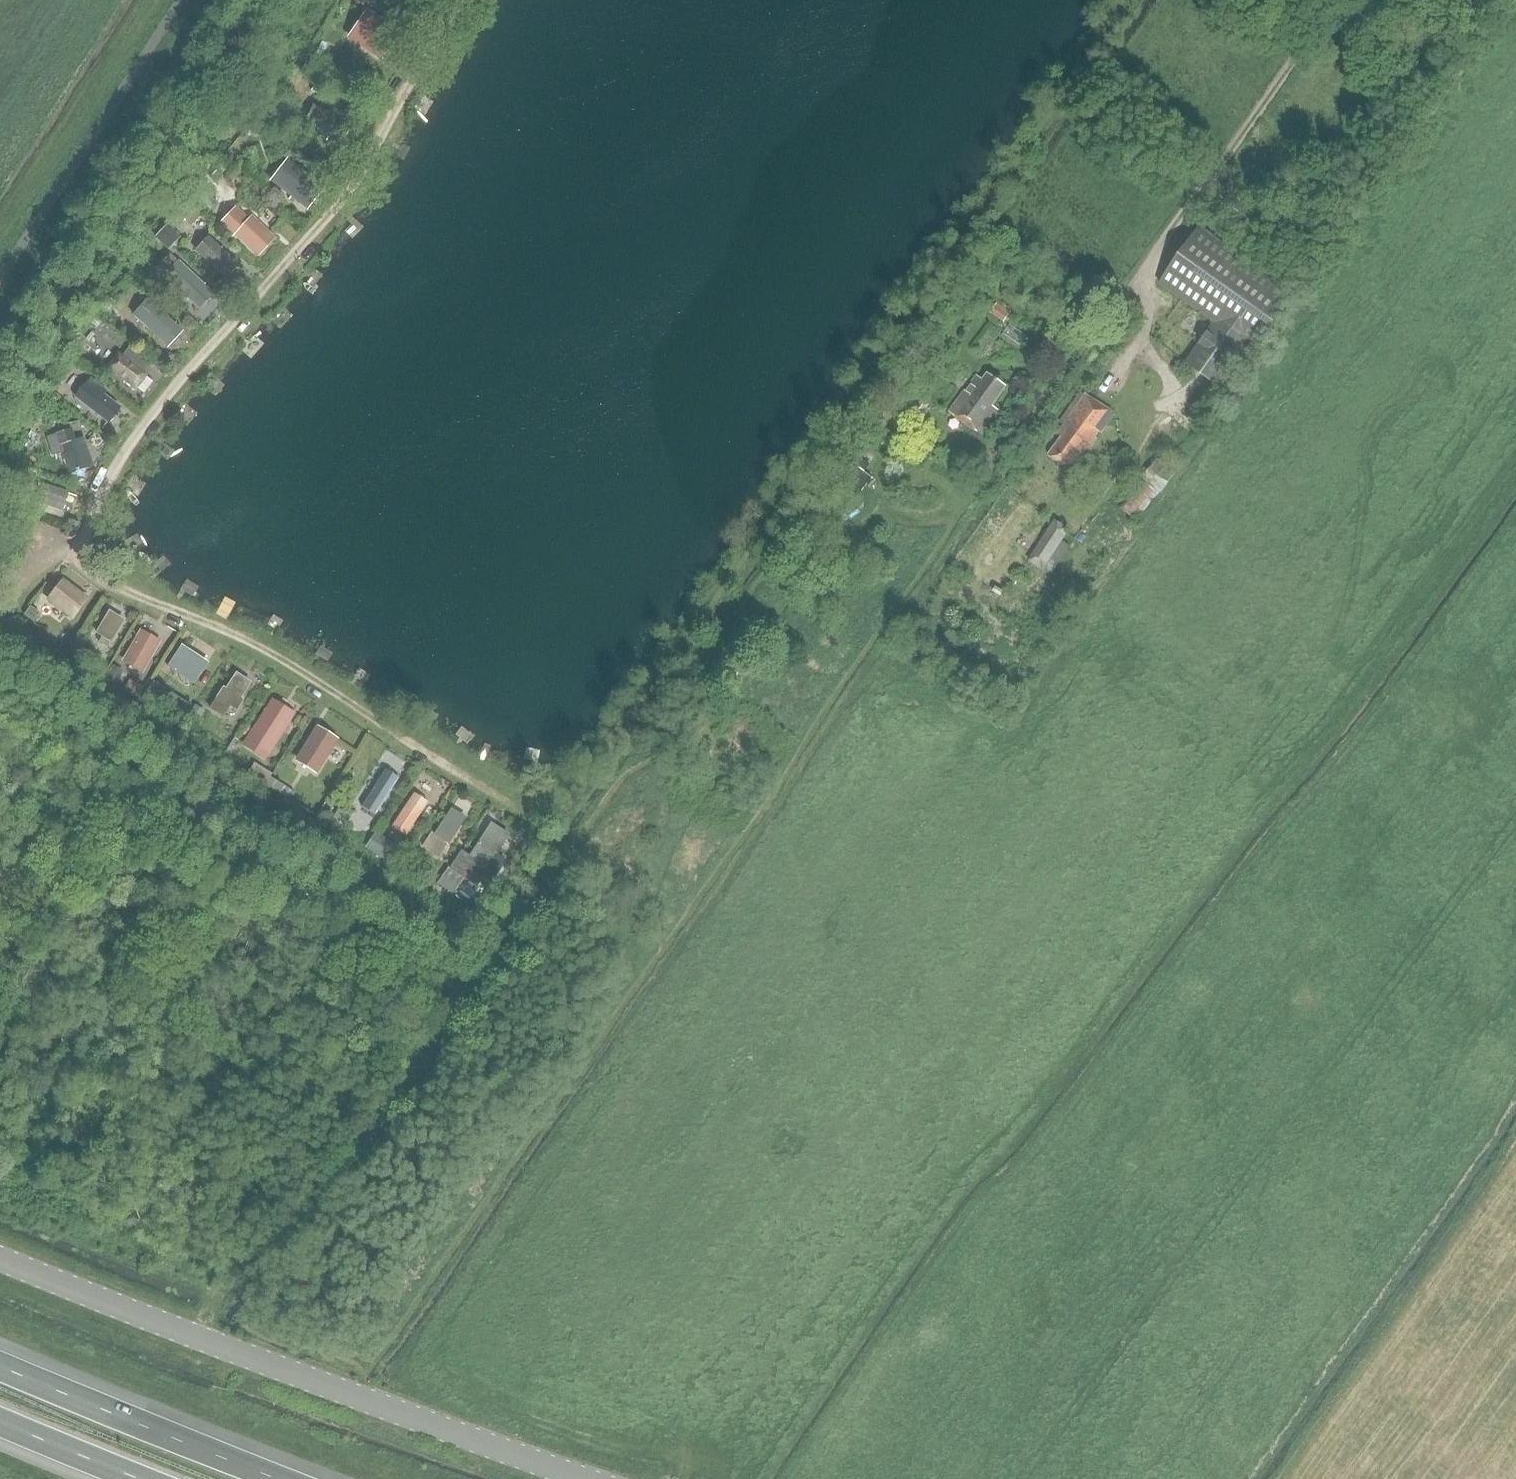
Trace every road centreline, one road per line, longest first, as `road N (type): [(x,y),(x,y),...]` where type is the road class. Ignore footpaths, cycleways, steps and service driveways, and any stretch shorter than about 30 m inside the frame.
road 1 (track): [(469,783),(280,660),(121,592),(99,577),(87,531),(105,484),(157,407),(360,173),(456,0)]
road 2 (unclassified): [(580,1478),(0,1258)]
road 3 (track): [(1332,0),(1122,296)]
road 4 (motorway): [(275,1478),(0,1367)]
road 5 (motorway): [(0,1421),(141,1478)]

